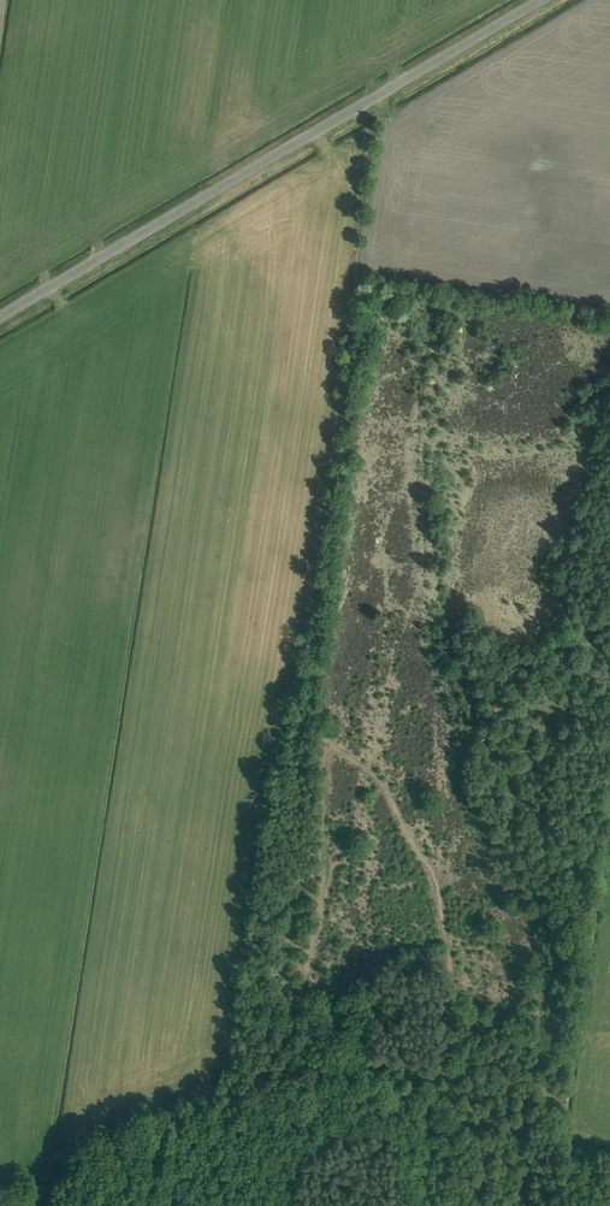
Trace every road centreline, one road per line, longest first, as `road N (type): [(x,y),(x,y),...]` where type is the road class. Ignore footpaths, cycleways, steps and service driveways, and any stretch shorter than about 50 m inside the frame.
road 1 (unclassified): [(0,319),(542,0)]
road 2 (track): [(315,732),(326,875),(280,1043),(256,1067),(163,1110),(139,1205)]
road 3 (track): [(315,732),(377,777),(441,907),(440,1029),(414,1136),(410,1205)]
road 4 (track): [(351,294),(284,704),(315,732)]

